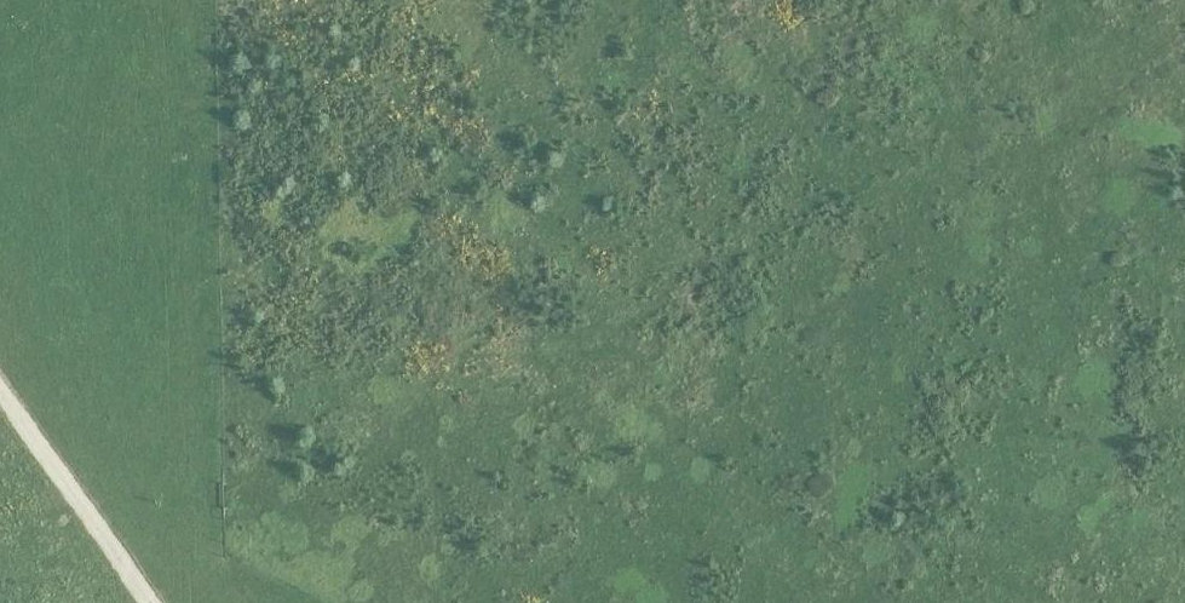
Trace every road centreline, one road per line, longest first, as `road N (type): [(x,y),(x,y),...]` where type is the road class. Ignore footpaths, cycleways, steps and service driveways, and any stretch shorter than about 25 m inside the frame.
road 1 (track): [(146,602),(0,384)]

